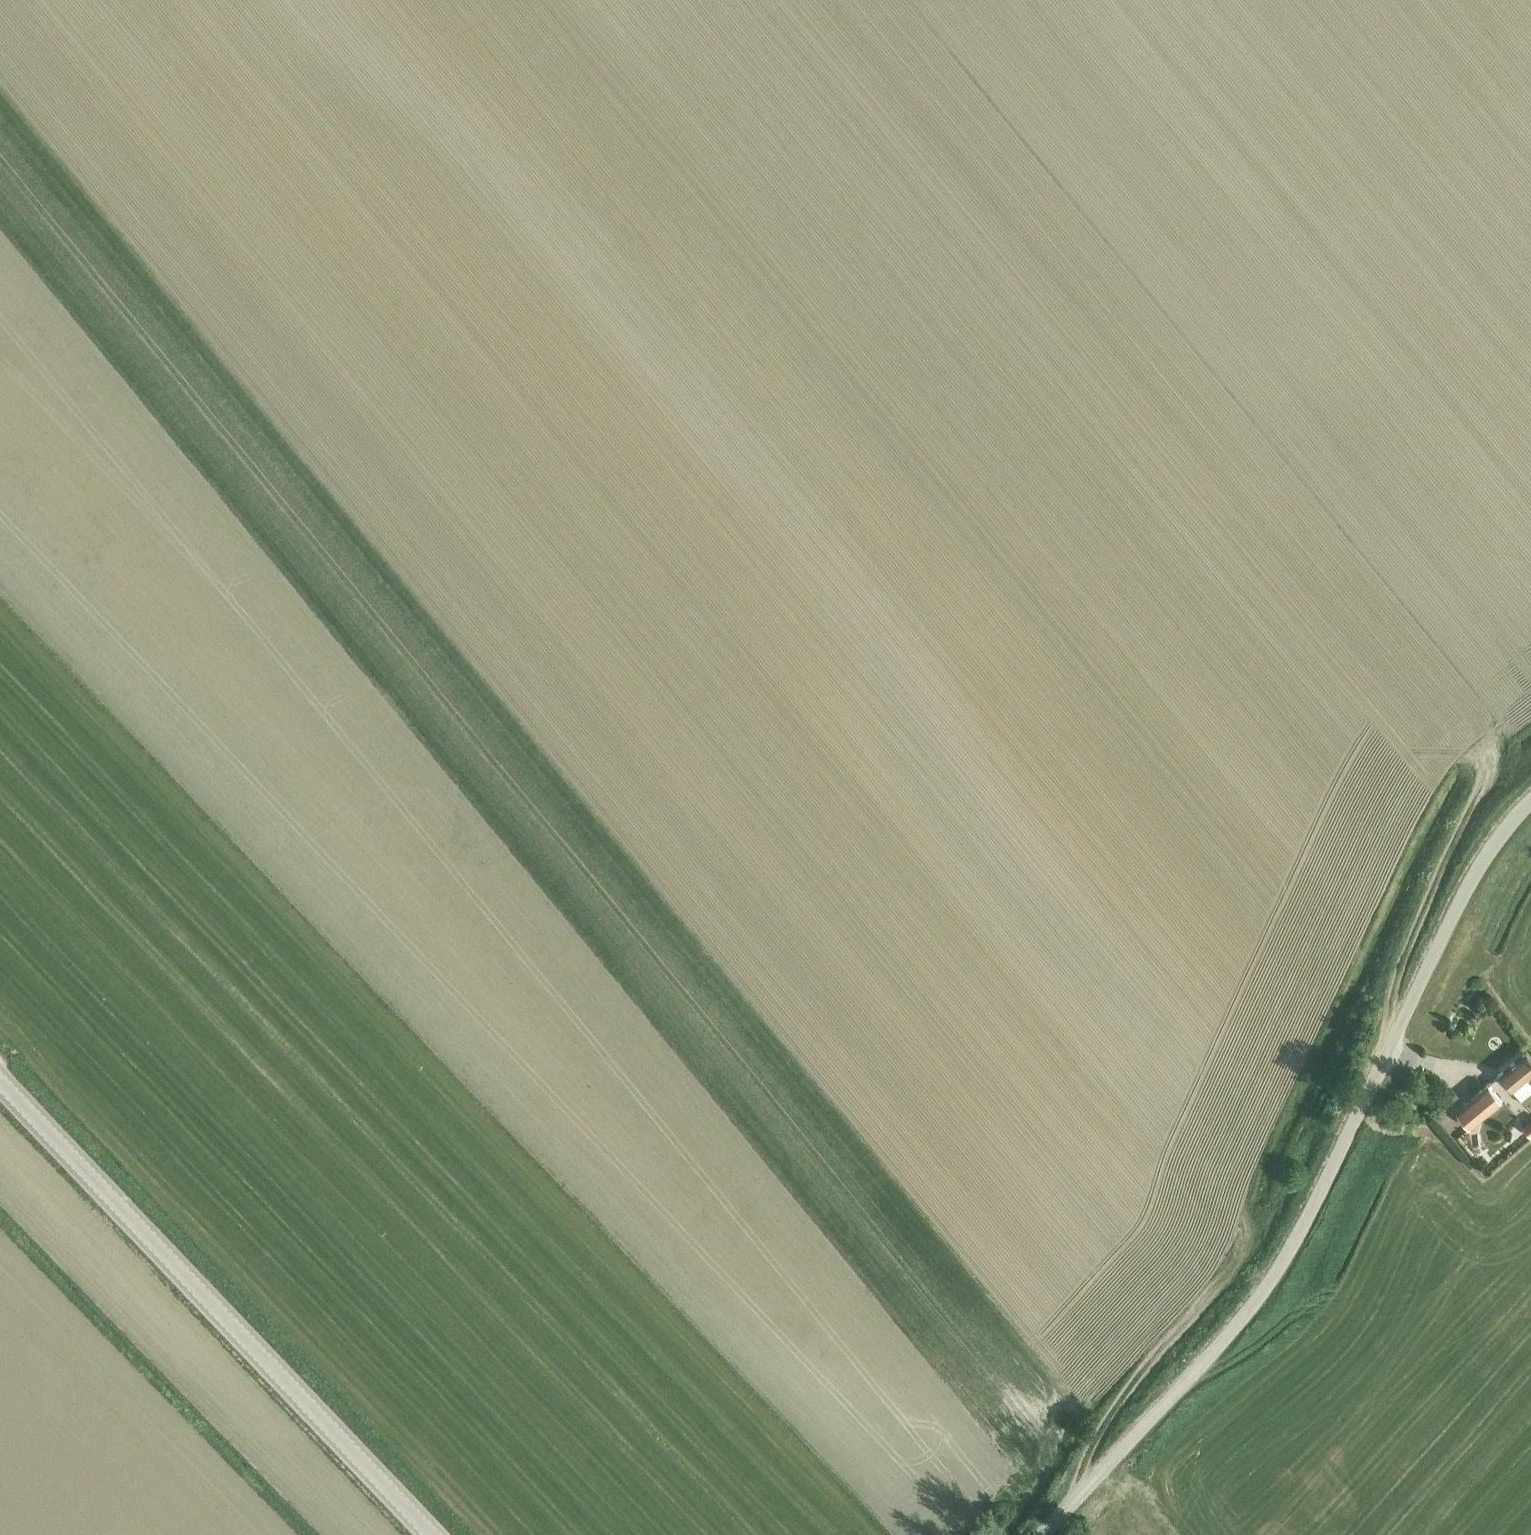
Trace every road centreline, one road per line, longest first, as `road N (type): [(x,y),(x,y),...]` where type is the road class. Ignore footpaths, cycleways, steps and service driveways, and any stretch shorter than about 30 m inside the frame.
road 1 (unclassified): [(1043,1534),(1269,1281),(1445,930),(1487,853),(1530,800)]
road 2 (secondary): [(432,1534),(0,1081)]

